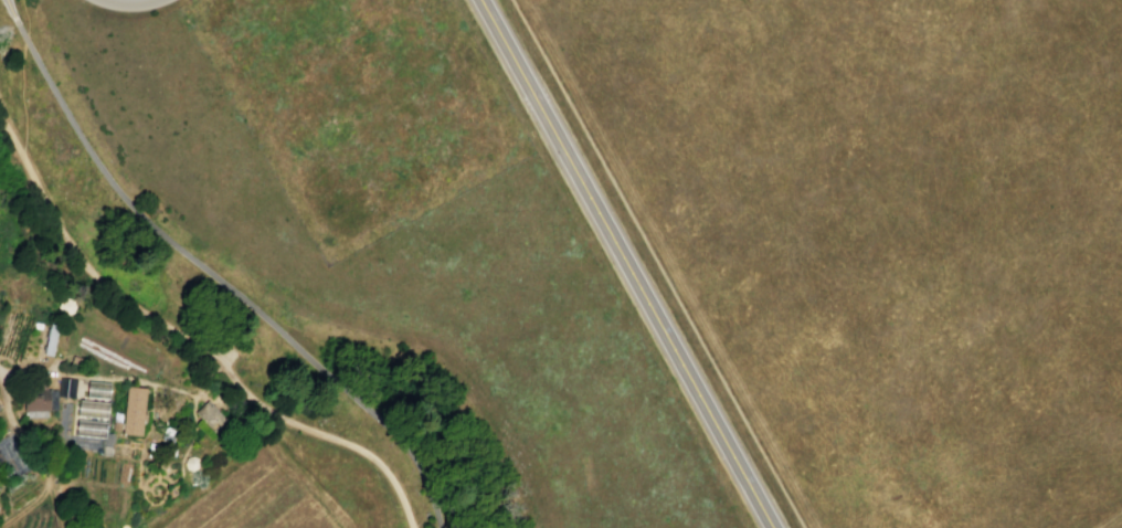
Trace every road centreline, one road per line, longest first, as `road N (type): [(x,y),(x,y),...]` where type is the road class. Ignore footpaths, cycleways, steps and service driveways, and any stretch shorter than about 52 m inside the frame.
road 1 (track): [(412,527),(378,463),(276,418),(222,362),(86,267),(0,115)]
road 2 (secondary): [(771,527),(612,240)]
road 3 (secondary): [(612,240),(480,0)]
road 4 (track): [(0,379),(19,371),(124,379),(190,395)]
road 5 (track): [(0,379),(10,420),(44,462),(44,488)]

